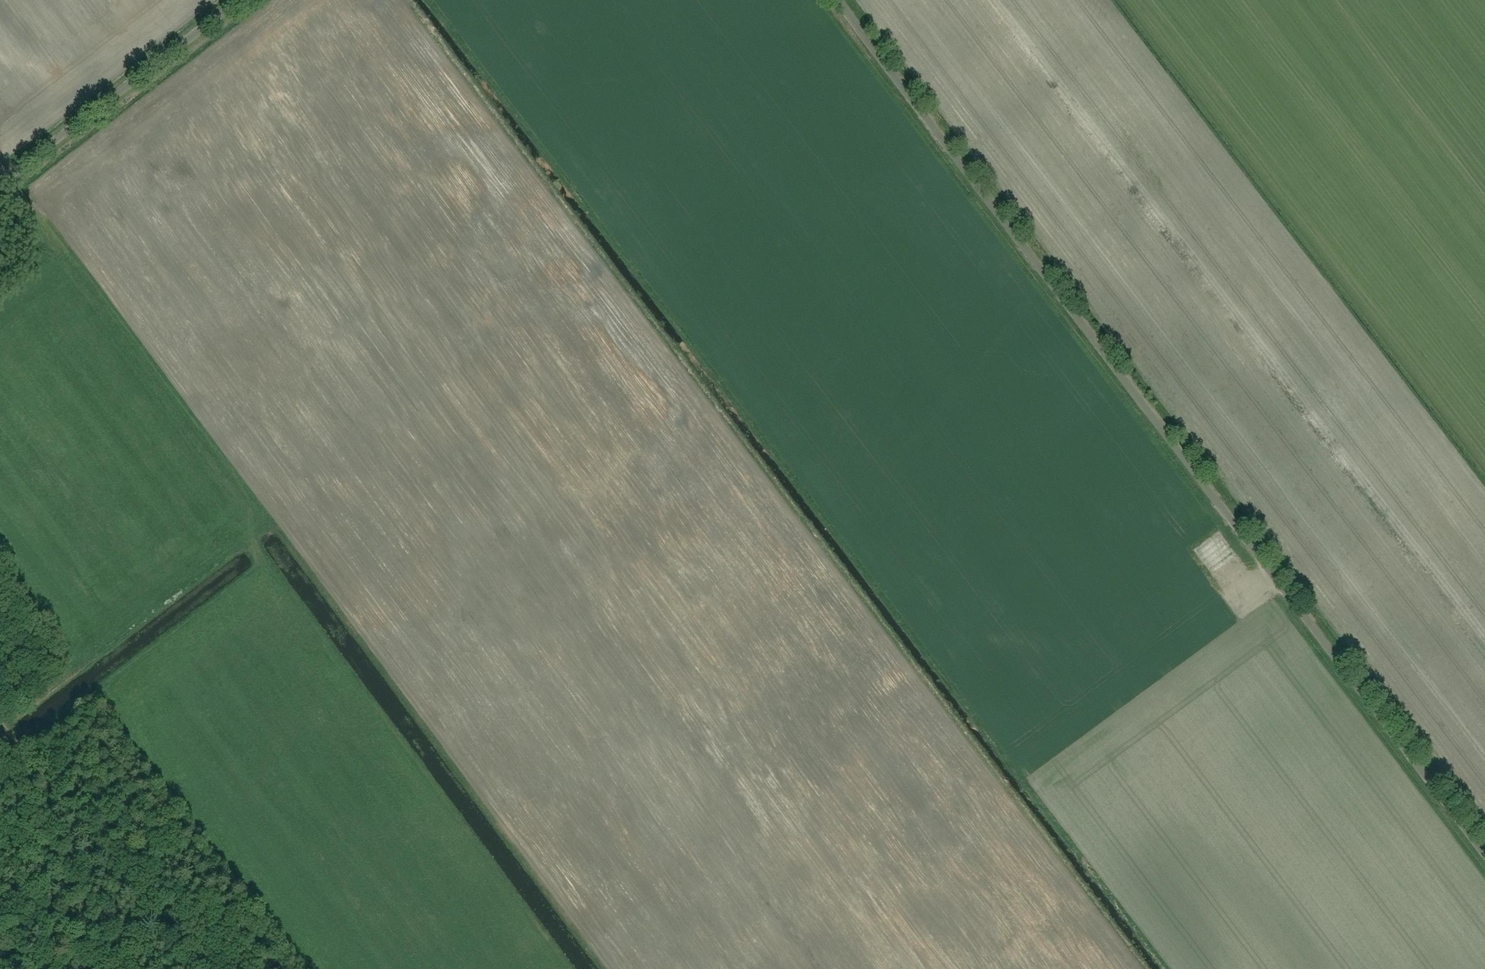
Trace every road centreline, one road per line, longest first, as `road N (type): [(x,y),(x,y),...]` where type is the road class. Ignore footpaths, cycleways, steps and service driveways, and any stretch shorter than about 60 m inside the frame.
road 1 (unclassified): [(1484,847),(841,0)]
road 2 (track): [(0,720),(175,968)]
road 3 (unclassified): [(0,181),(238,0)]

